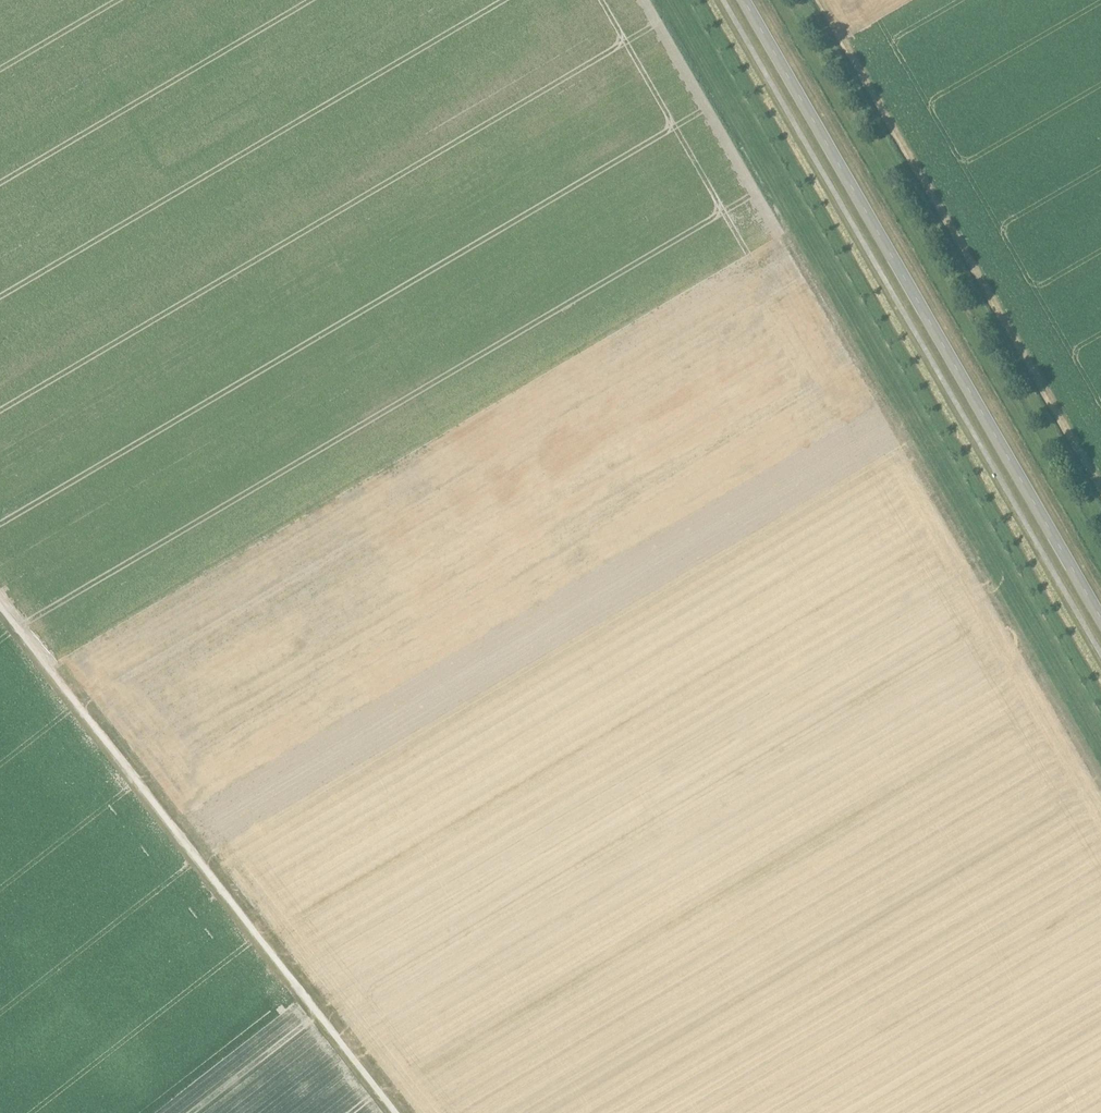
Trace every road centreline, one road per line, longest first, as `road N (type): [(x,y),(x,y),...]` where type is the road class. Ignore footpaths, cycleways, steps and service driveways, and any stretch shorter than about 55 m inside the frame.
road 1 (tertiary): [(743,0),(1100,621)]

